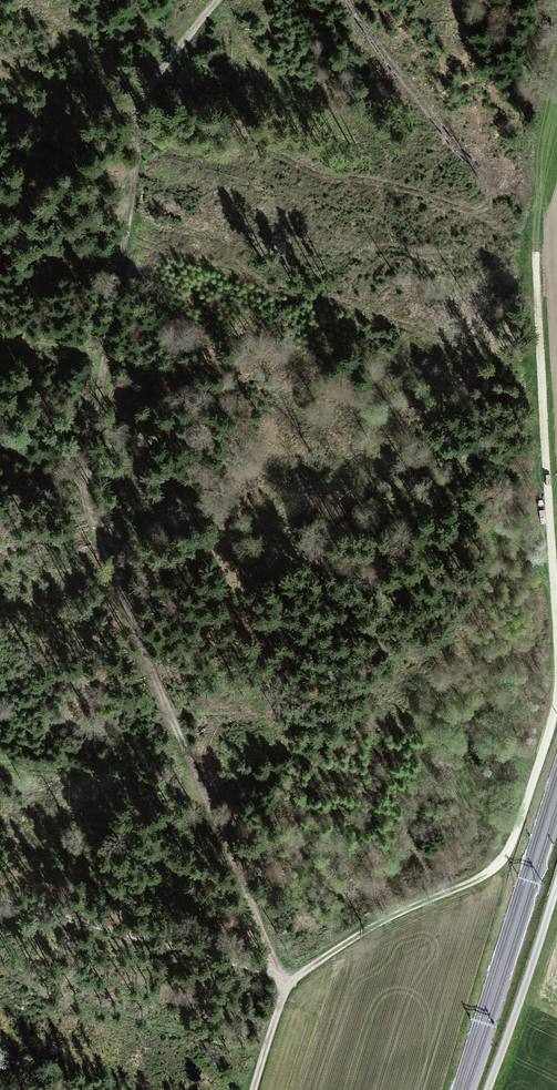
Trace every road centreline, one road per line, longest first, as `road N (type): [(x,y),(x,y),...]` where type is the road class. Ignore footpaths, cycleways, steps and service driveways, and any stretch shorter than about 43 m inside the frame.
road 1 (track): [(286,989),(244,894),(209,779),(144,653),(85,505),(141,125),(167,65),(212,0)]
road 2 (track): [(556,585),(534,135)]
road 3 (track): [(286,989),(511,857),(556,708)]
road 4 (track): [(0,901),(117,929),(286,989)]
road 5 (track): [(556,870),(486,1089)]

